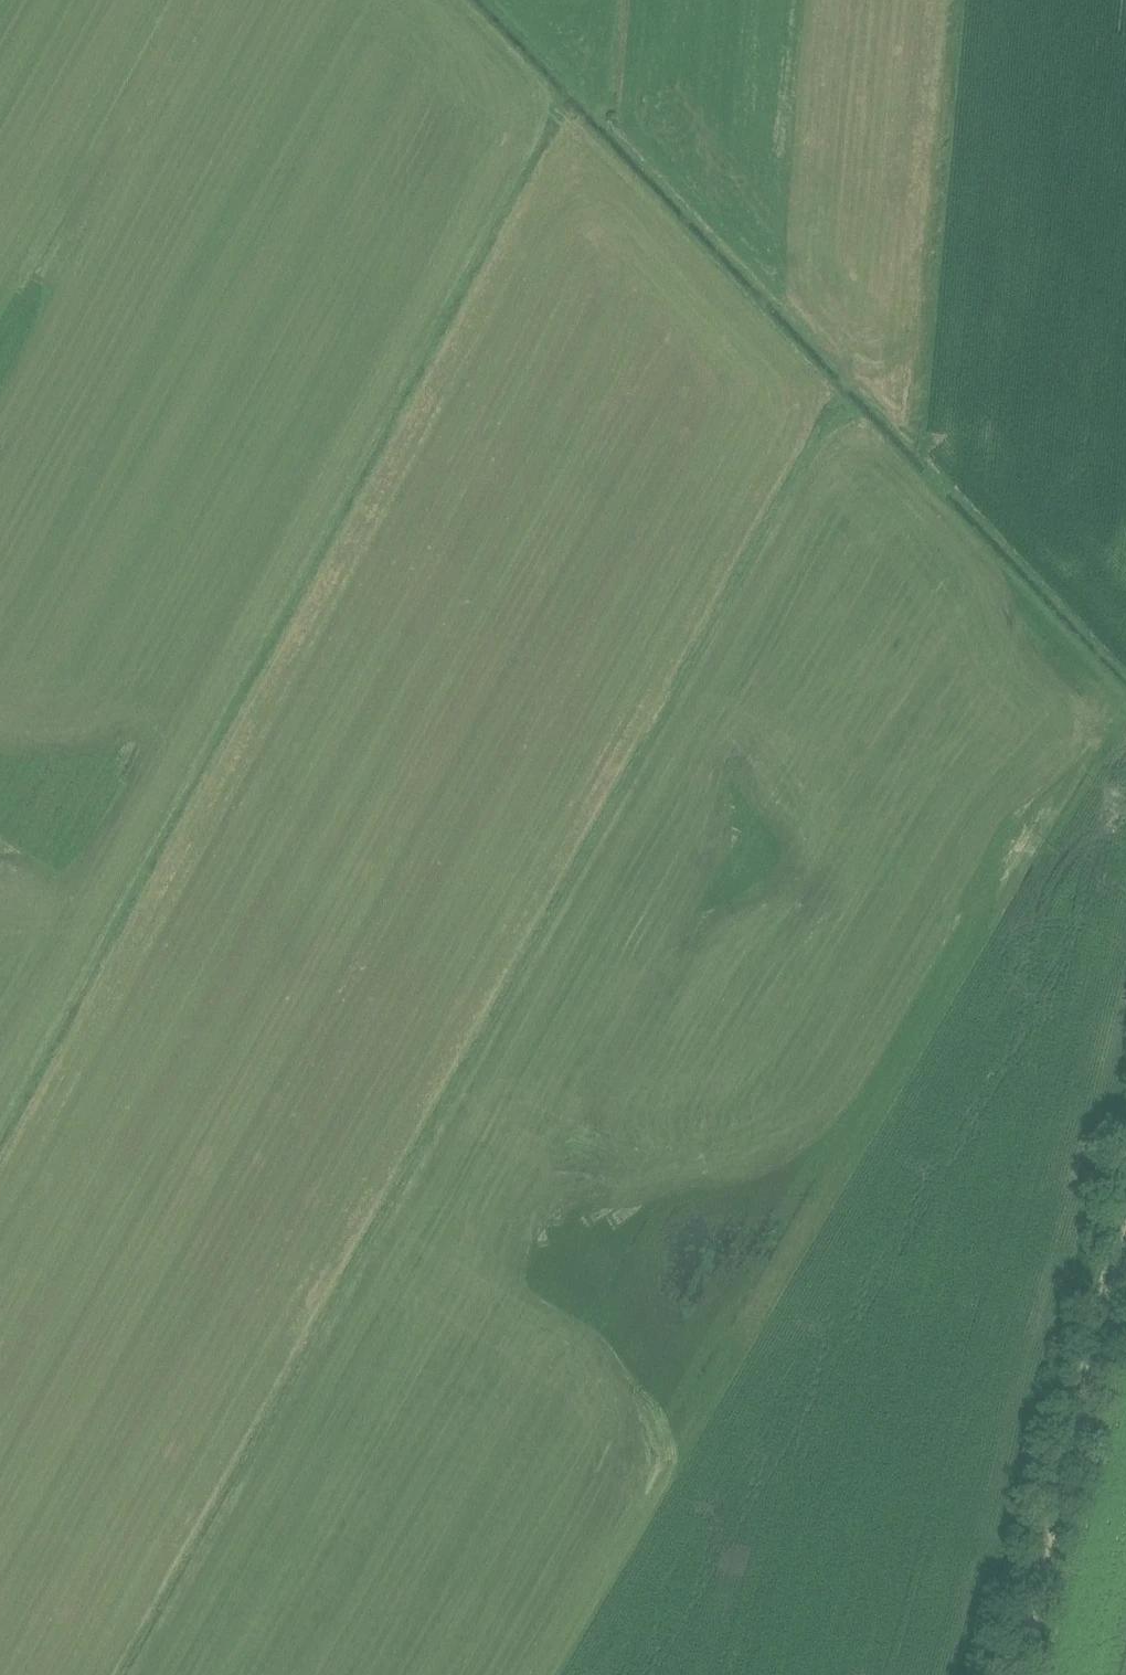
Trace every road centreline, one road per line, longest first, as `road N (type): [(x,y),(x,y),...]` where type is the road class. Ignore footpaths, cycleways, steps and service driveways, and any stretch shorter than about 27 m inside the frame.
road 1 (track): [(1125,1254),(1015,1674)]

